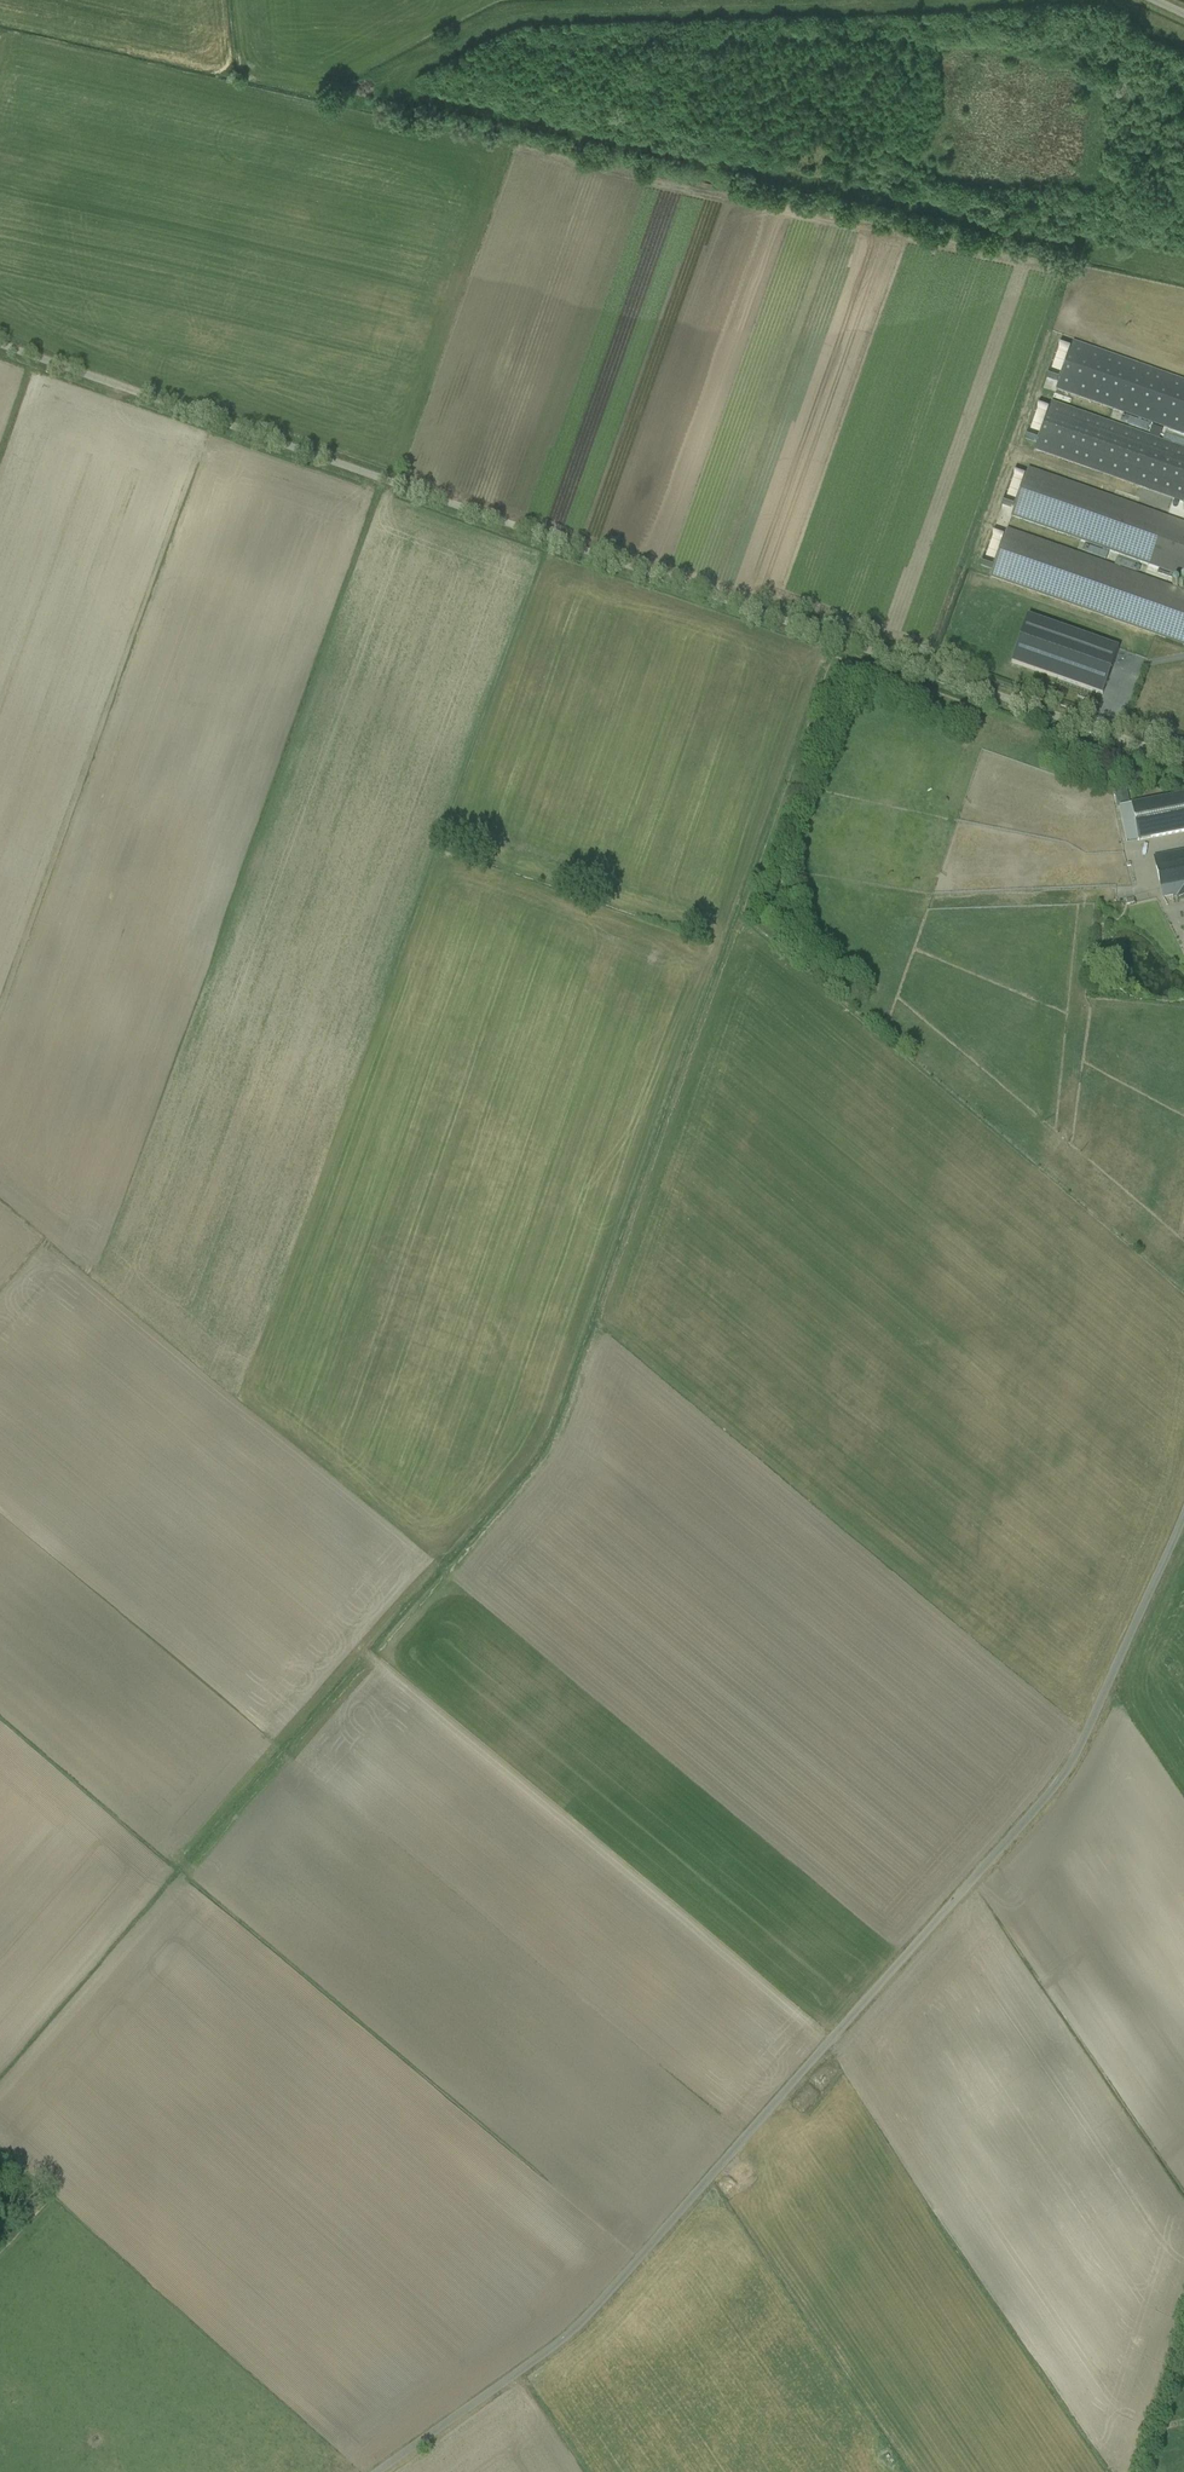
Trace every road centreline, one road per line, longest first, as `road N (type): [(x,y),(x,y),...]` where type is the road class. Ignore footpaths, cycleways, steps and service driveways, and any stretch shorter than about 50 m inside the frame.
road 1 (unclassified): [(382,2471),(551,2350),(596,2305),(1051,1792),(1078,1750),(1183,1516)]
road 2 (unclassified): [(1183,760),(0,346)]

